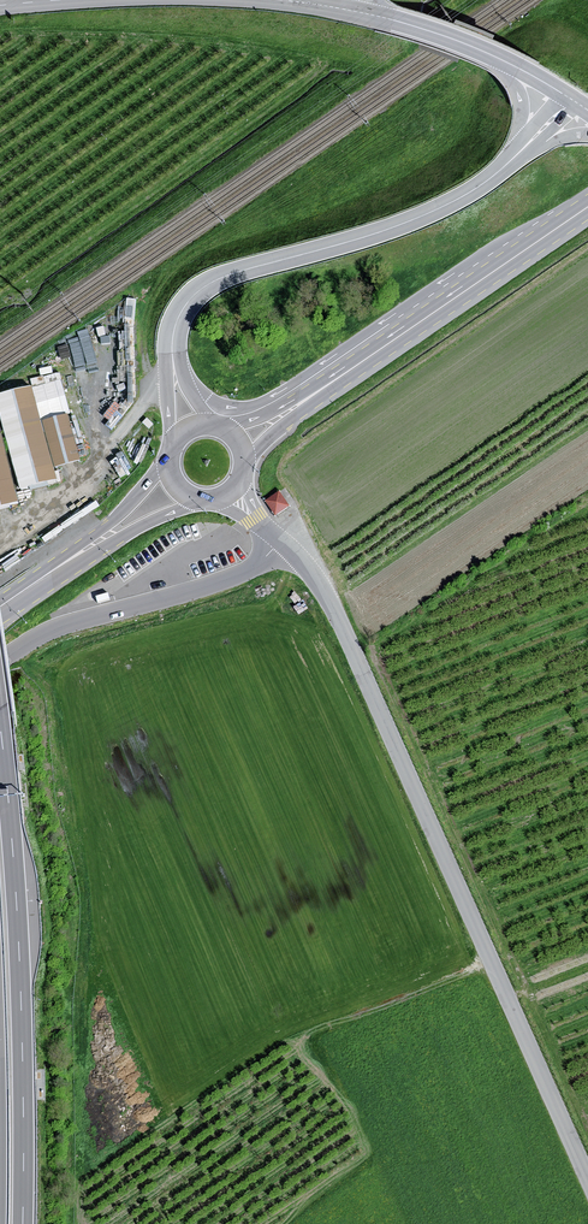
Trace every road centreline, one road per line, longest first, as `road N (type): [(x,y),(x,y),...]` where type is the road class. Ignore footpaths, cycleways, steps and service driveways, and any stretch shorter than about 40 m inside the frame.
road 1 (unclassified): [(587,1180),(340,623),(316,580),(280,541)]
road 2 (secondary): [(572,99),(497,173),(442,207),(208,284),(183,308),(173,361)]
road 3 (motorway): [(23,1223),(19,953),(0,725)]
road 4 (unclassified): [(0,663),(50,631),(230,578),(280,541)]
road 5 (secondary): [(397,336),(243,408),(204,397),(173,361)]
road 6 (secondary): [(342,9),(467,45),(572,99)]
road 7 (primary): [(397,336),(587,208)]
road 8 (track): [(489,960),(310,1043)]
road 9 (primary): [(171,452),(140,494),(47,574)]
road 10 (primary): [(47,574),(202,501)]
road 11 (primary): [(333,380),(223,428)]

